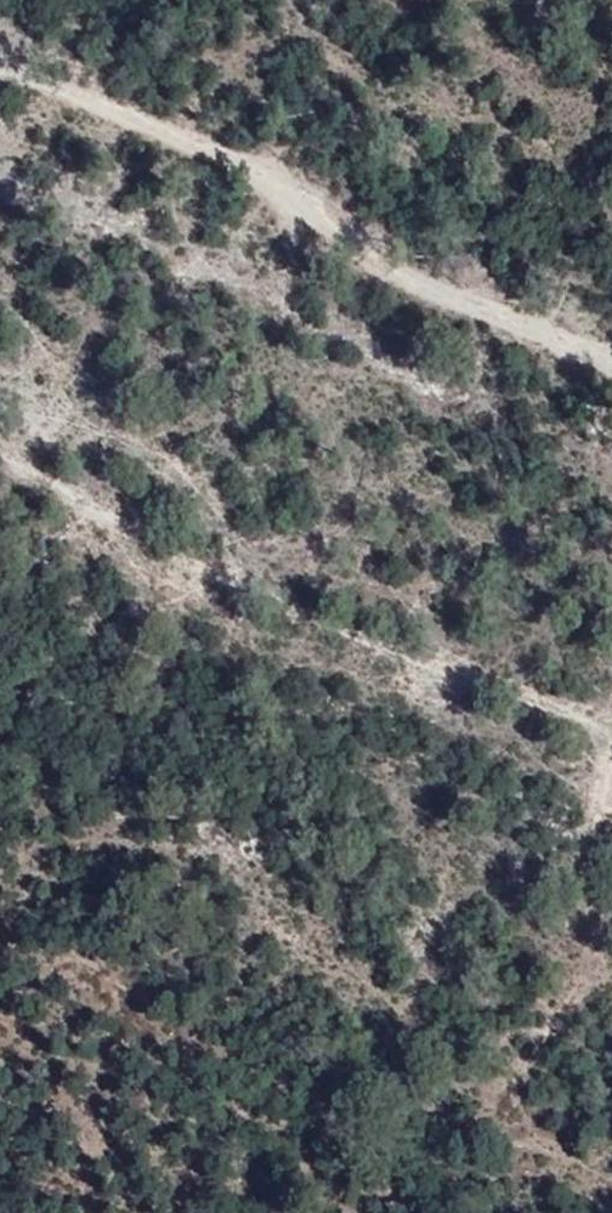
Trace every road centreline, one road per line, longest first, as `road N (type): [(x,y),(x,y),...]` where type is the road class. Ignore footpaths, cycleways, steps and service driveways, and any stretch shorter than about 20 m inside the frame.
road 1 (track): [(0,71),(264,178),(295,226),(340,254),(589,347),(611,366)]

